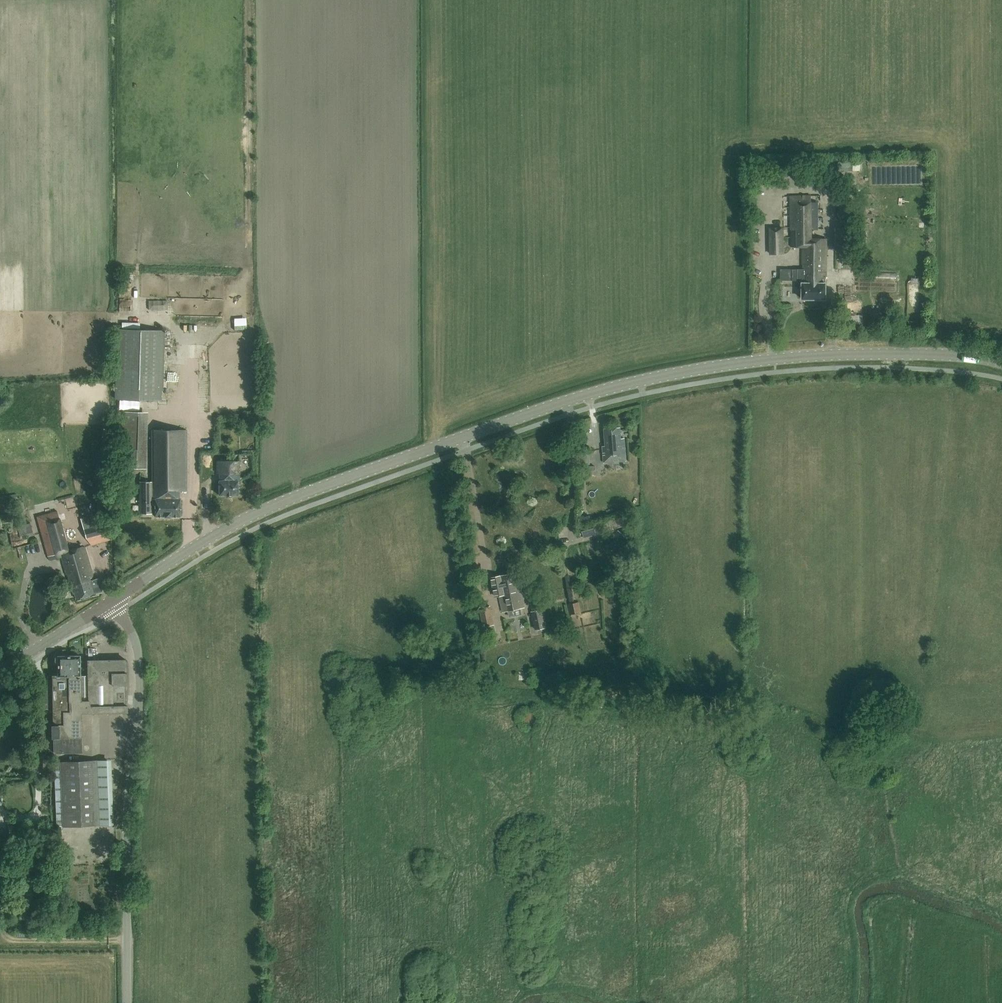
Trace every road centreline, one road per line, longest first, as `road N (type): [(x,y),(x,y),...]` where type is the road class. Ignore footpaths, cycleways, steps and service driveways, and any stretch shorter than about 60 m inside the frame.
road 1 (secondary): [(1001,362),(839,352),(607,388),(276,506),(114,600)]
road 2 (tertiary): [(128,1002),(127,812),(138,666),(114,600)]
road 3 (secondary): [(114,600),(0,671)]

